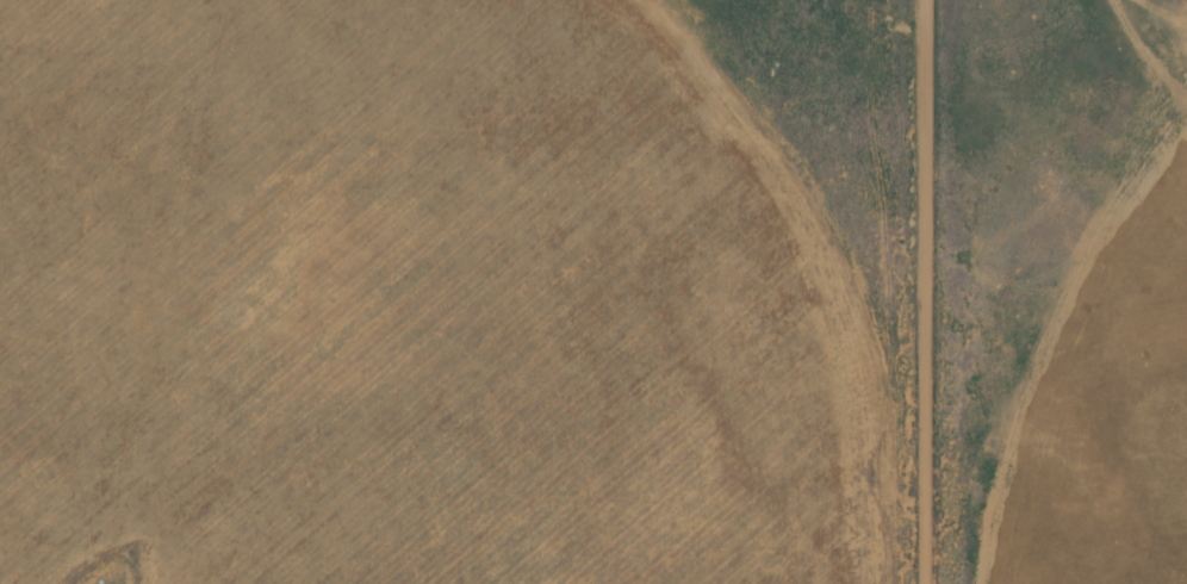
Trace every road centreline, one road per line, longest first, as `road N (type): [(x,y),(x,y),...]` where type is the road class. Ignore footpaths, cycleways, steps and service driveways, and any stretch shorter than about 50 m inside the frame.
road 1 (residential): [(930,0),(930,460),(663,583)]

